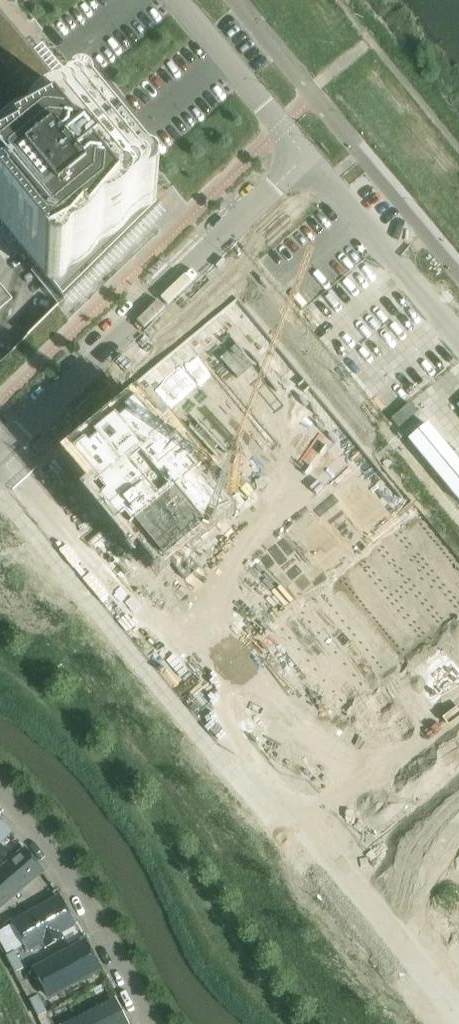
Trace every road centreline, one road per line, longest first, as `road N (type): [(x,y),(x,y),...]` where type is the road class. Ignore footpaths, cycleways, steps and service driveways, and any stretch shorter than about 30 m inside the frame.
road 1 (tertiary): [(0,455),(304,157)]
road 2 (residential): [(0,788),(96,915),(153,1023)]
road 3 (tertiary): [(176,0),(304,157)]
road 4 (residential): [(304,157),(383,248)]

